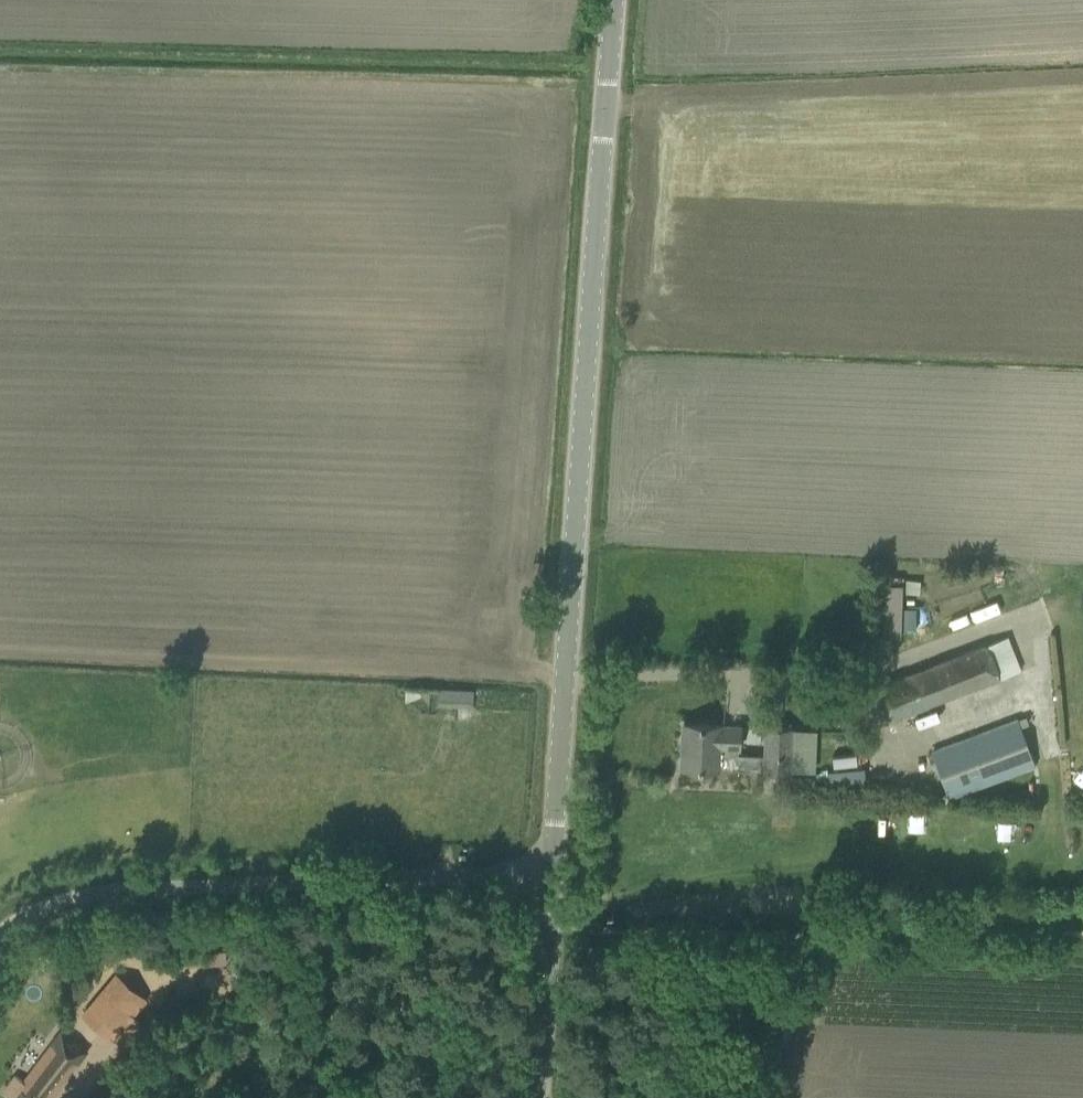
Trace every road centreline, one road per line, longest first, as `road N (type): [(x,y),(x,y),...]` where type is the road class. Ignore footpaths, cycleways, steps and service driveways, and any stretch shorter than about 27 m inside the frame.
road 1 (unclassified): [(555,871),(613,0)]
road 2 (unclassified): [(0,927),(64,894),(555,871)]
road 3 (unclassified): [(536,1097),(555,871)]

